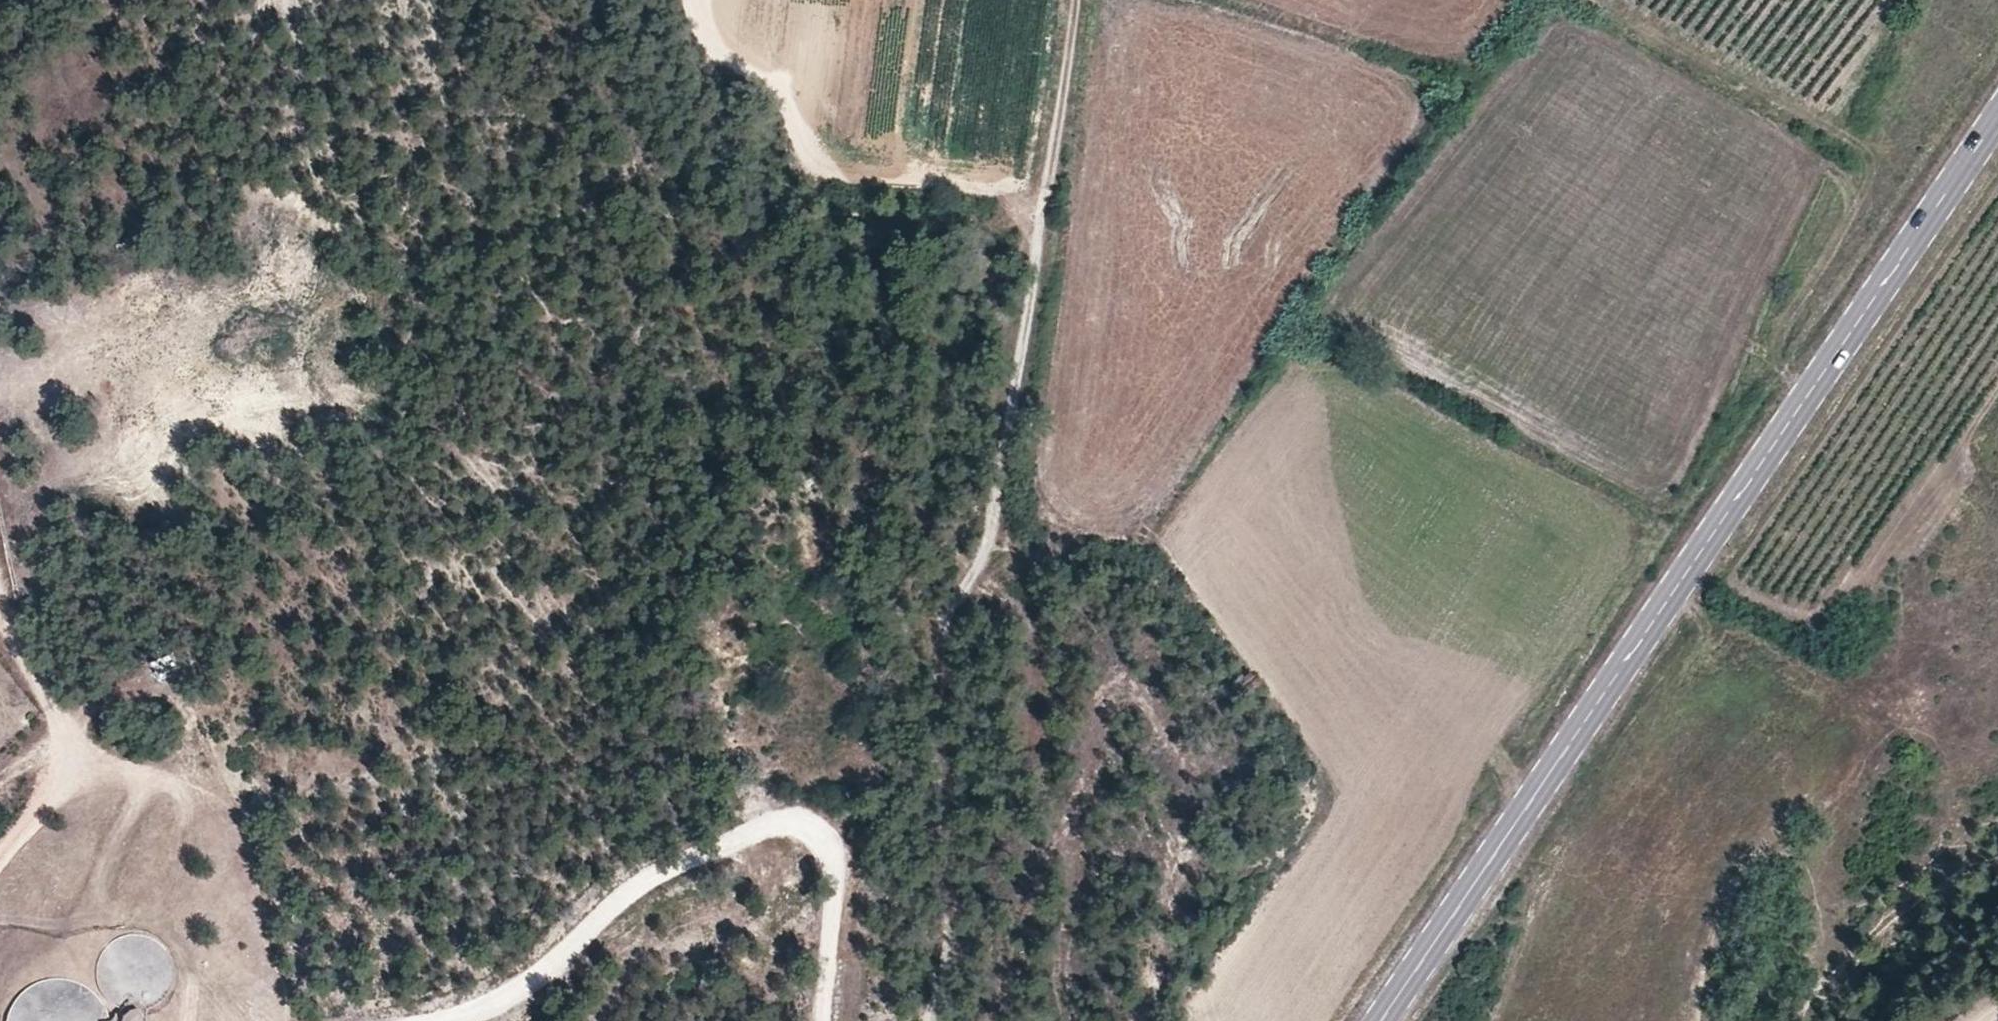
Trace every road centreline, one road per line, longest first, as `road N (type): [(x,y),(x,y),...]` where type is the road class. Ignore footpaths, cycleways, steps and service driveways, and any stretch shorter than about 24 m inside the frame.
road 1 (secondary): [(1997,116),(1380,1020)]
road 2 (track): [(931,1020),(948,932),(932,670),(946,612),(984,550),(1073,0)]
road 3 (track): [(432,1020),(481,1009),(552,970),(596,921),(649,881),(746,833),(799,823),(831,848),(837,890),(822,1020)]
road 4 (track): [(0,858),(70,777),(57,723),(0,598)]

